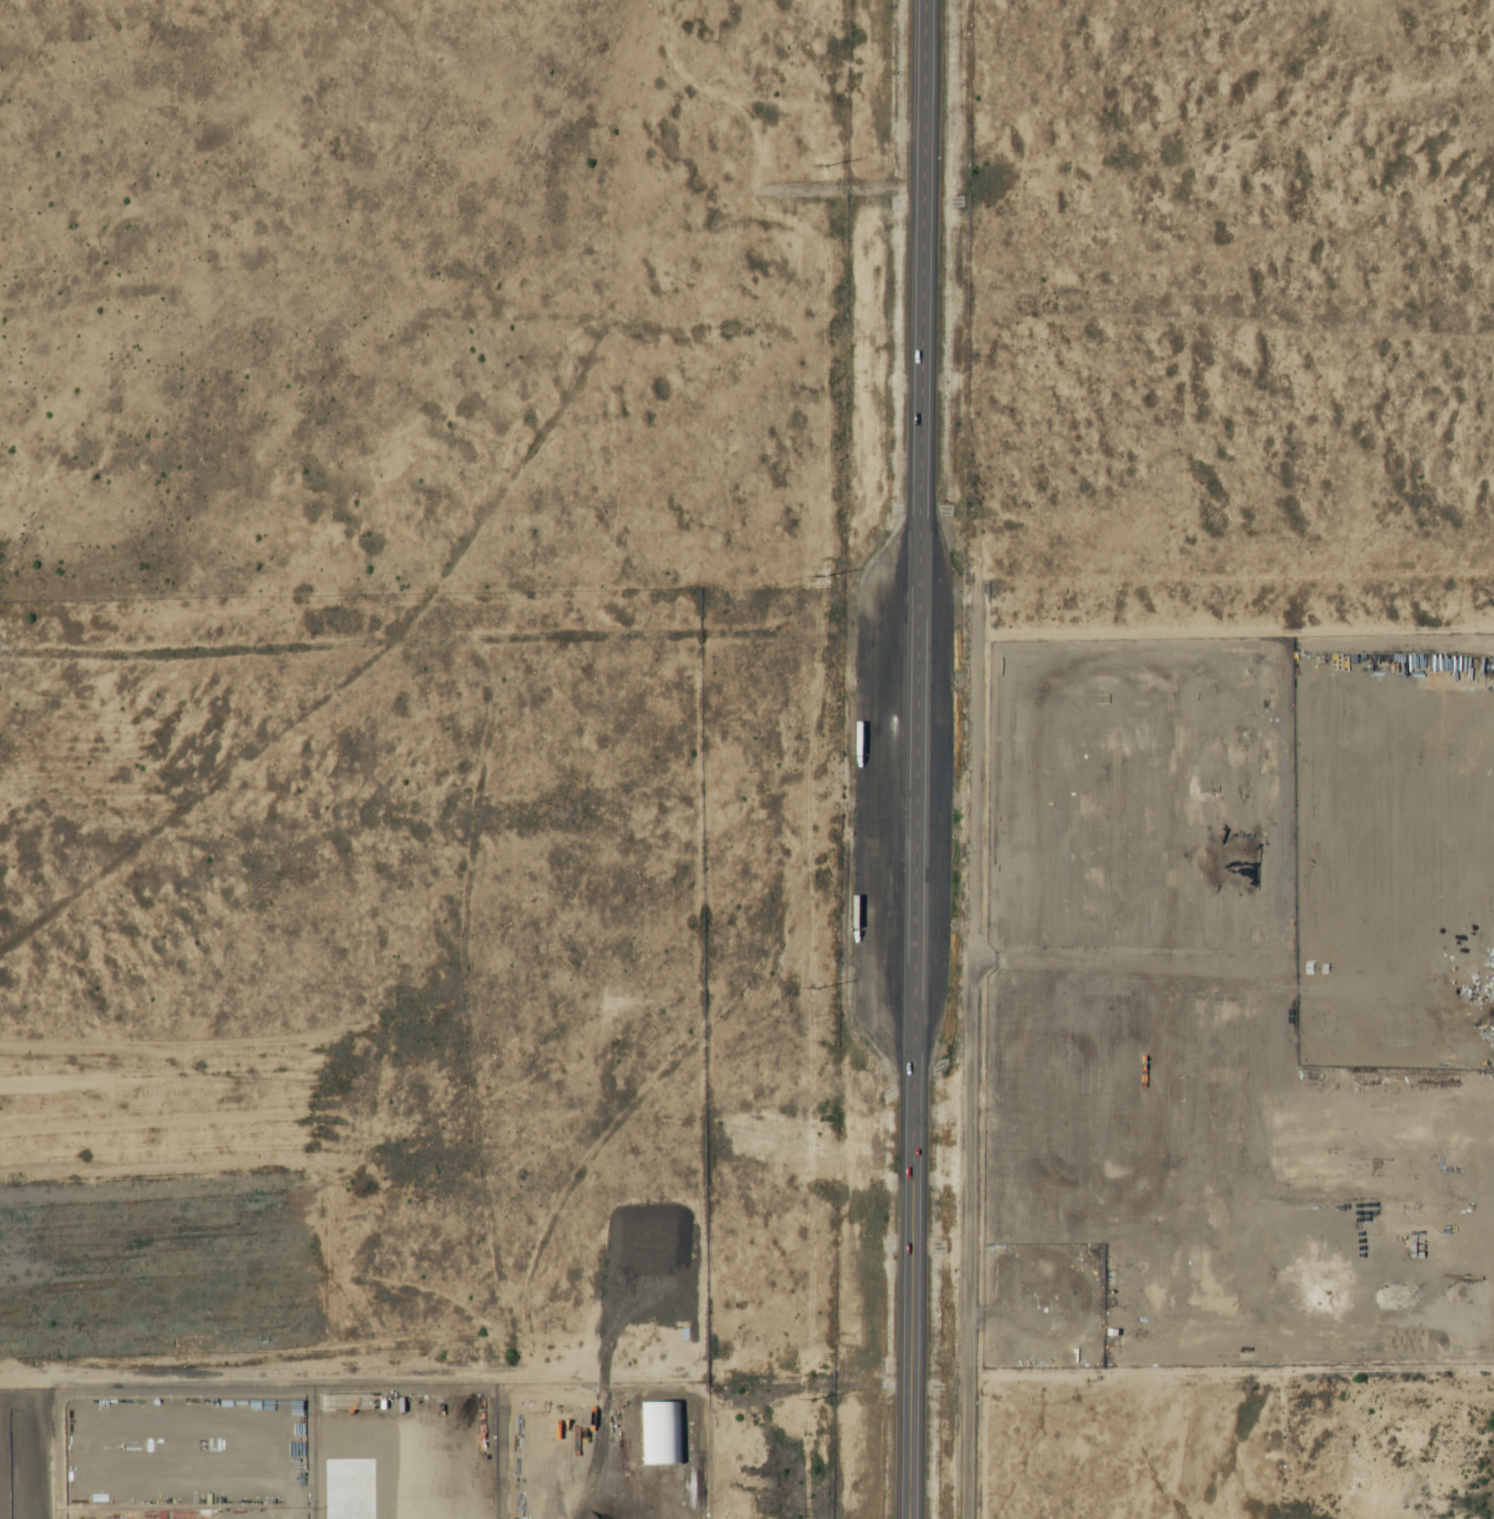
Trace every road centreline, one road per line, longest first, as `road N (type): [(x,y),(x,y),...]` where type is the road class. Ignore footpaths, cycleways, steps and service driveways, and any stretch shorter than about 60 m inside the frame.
road 1 (trunk): [(907,1518),(920,381)]
road 2 (trunk): [(920,381),(925,0)]

